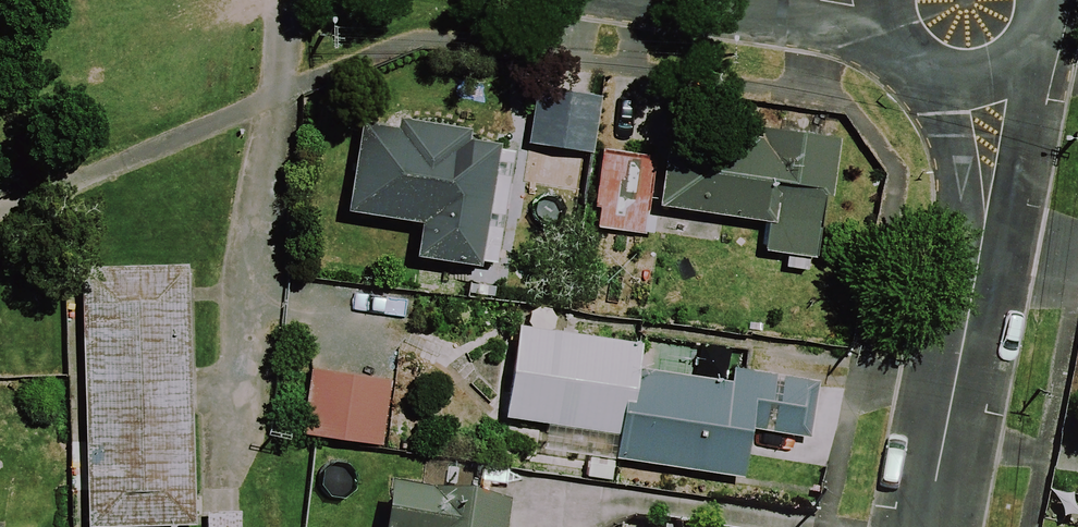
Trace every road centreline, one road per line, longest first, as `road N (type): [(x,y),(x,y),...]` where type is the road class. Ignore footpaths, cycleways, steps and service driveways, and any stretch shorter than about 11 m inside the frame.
road 1 (residential): [(985,79),(995,137),(932,526)]
road 2 (residential): [(985,79),(934,75),(912,61),(896,40),(886,0)]

